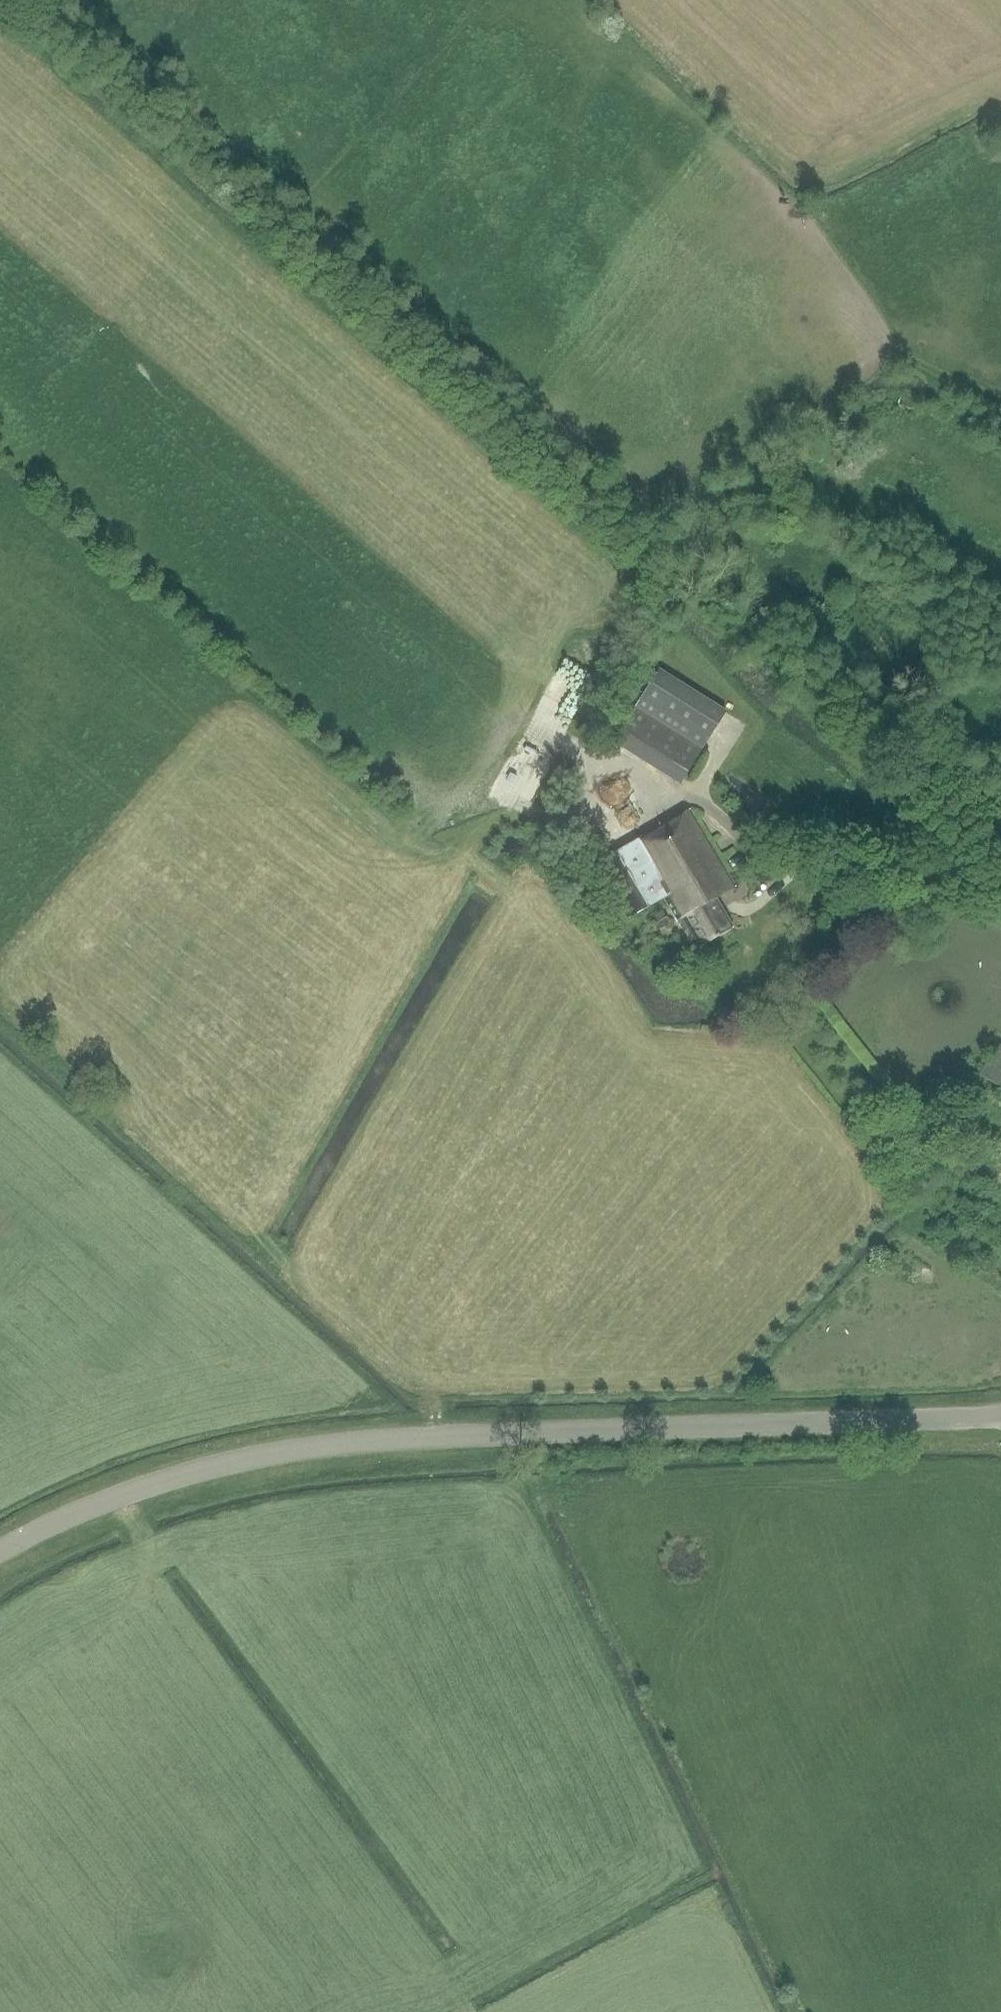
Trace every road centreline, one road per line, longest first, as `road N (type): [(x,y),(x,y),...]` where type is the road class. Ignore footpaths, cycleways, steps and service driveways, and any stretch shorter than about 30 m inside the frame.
road 1 (tertiary): [(0,1550),(67,1514),(159,1479),(299,1446),(1000,1415)]

